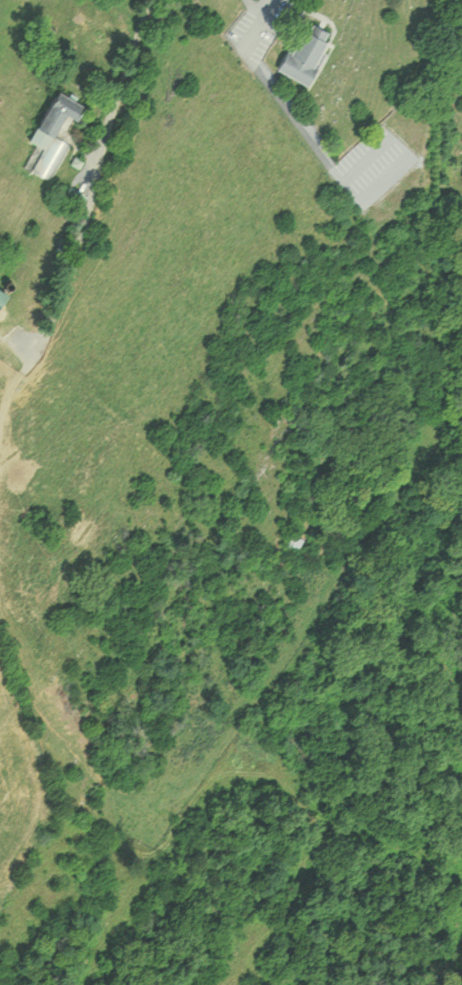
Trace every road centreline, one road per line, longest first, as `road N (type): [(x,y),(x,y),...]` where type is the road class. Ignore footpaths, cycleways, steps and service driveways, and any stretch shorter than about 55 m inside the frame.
road 1 (residential): [(156,0),(48,323)]

